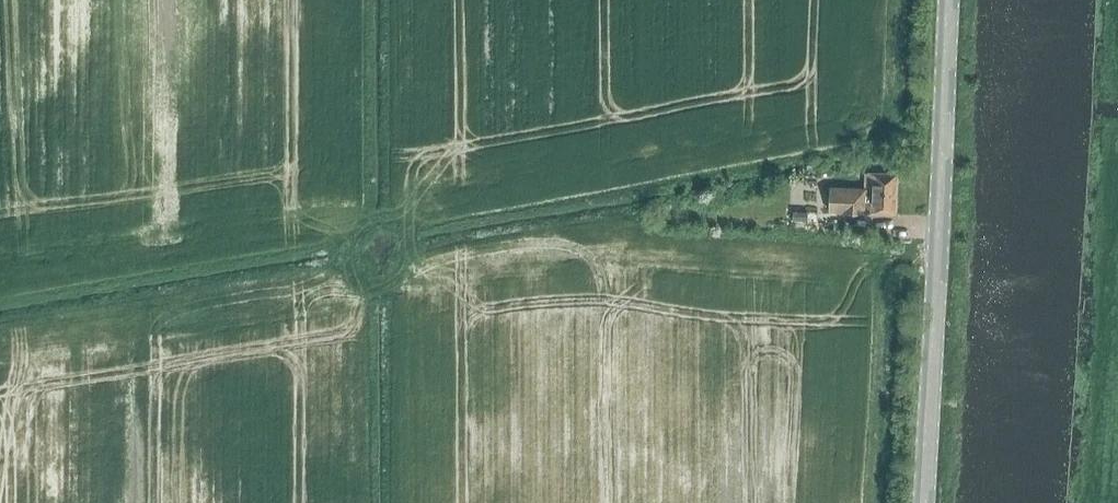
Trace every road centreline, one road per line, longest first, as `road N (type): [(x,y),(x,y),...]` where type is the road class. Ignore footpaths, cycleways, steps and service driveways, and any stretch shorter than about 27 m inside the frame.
road 1 (tertiary): [(926,502),(947,0)]

